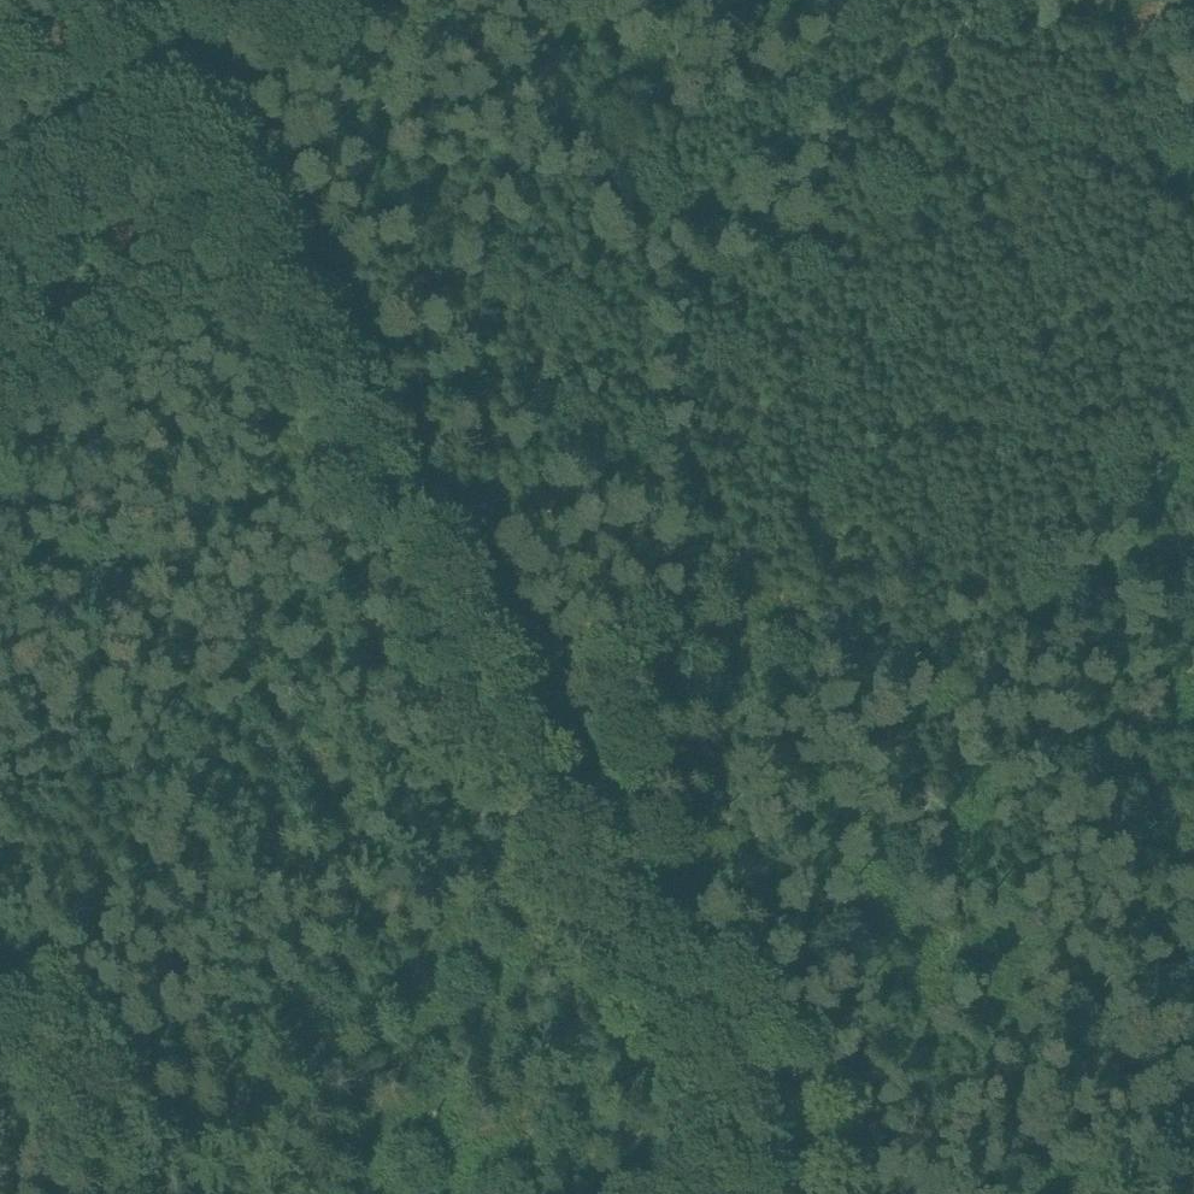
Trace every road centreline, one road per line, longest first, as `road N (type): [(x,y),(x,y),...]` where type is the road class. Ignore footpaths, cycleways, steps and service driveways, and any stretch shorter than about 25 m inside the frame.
road 1 (track): [(180,0),(816,1193)]
road 2 (track): [(0,162),(299,0)]

